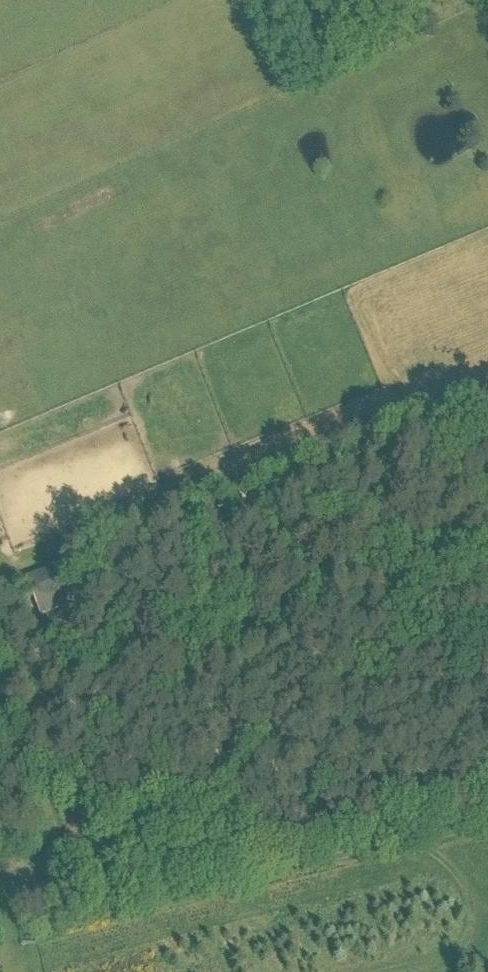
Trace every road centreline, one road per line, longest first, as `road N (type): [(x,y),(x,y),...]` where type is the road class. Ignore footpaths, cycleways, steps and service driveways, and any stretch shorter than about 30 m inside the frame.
road 1 (track): [(487,819),(265,867),(70,854),(0,862)]

